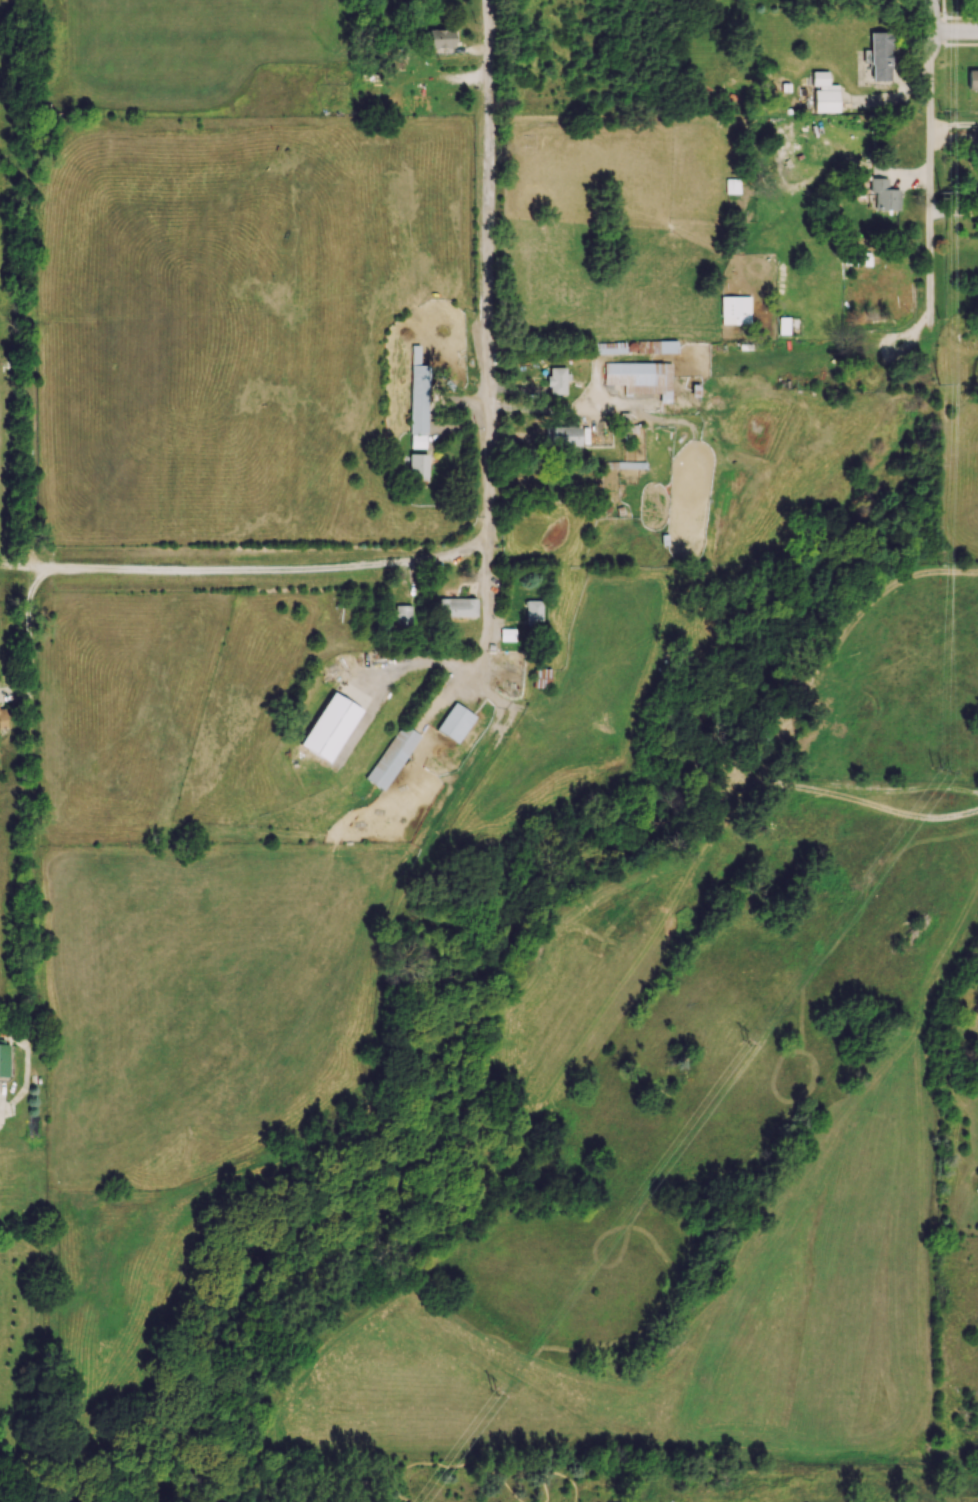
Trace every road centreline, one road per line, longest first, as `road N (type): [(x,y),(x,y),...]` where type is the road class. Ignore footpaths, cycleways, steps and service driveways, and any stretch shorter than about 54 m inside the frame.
road 1 (residential): [(489,0),(485,645)]
road 2 (residential): [(931,0),(930,317)]

